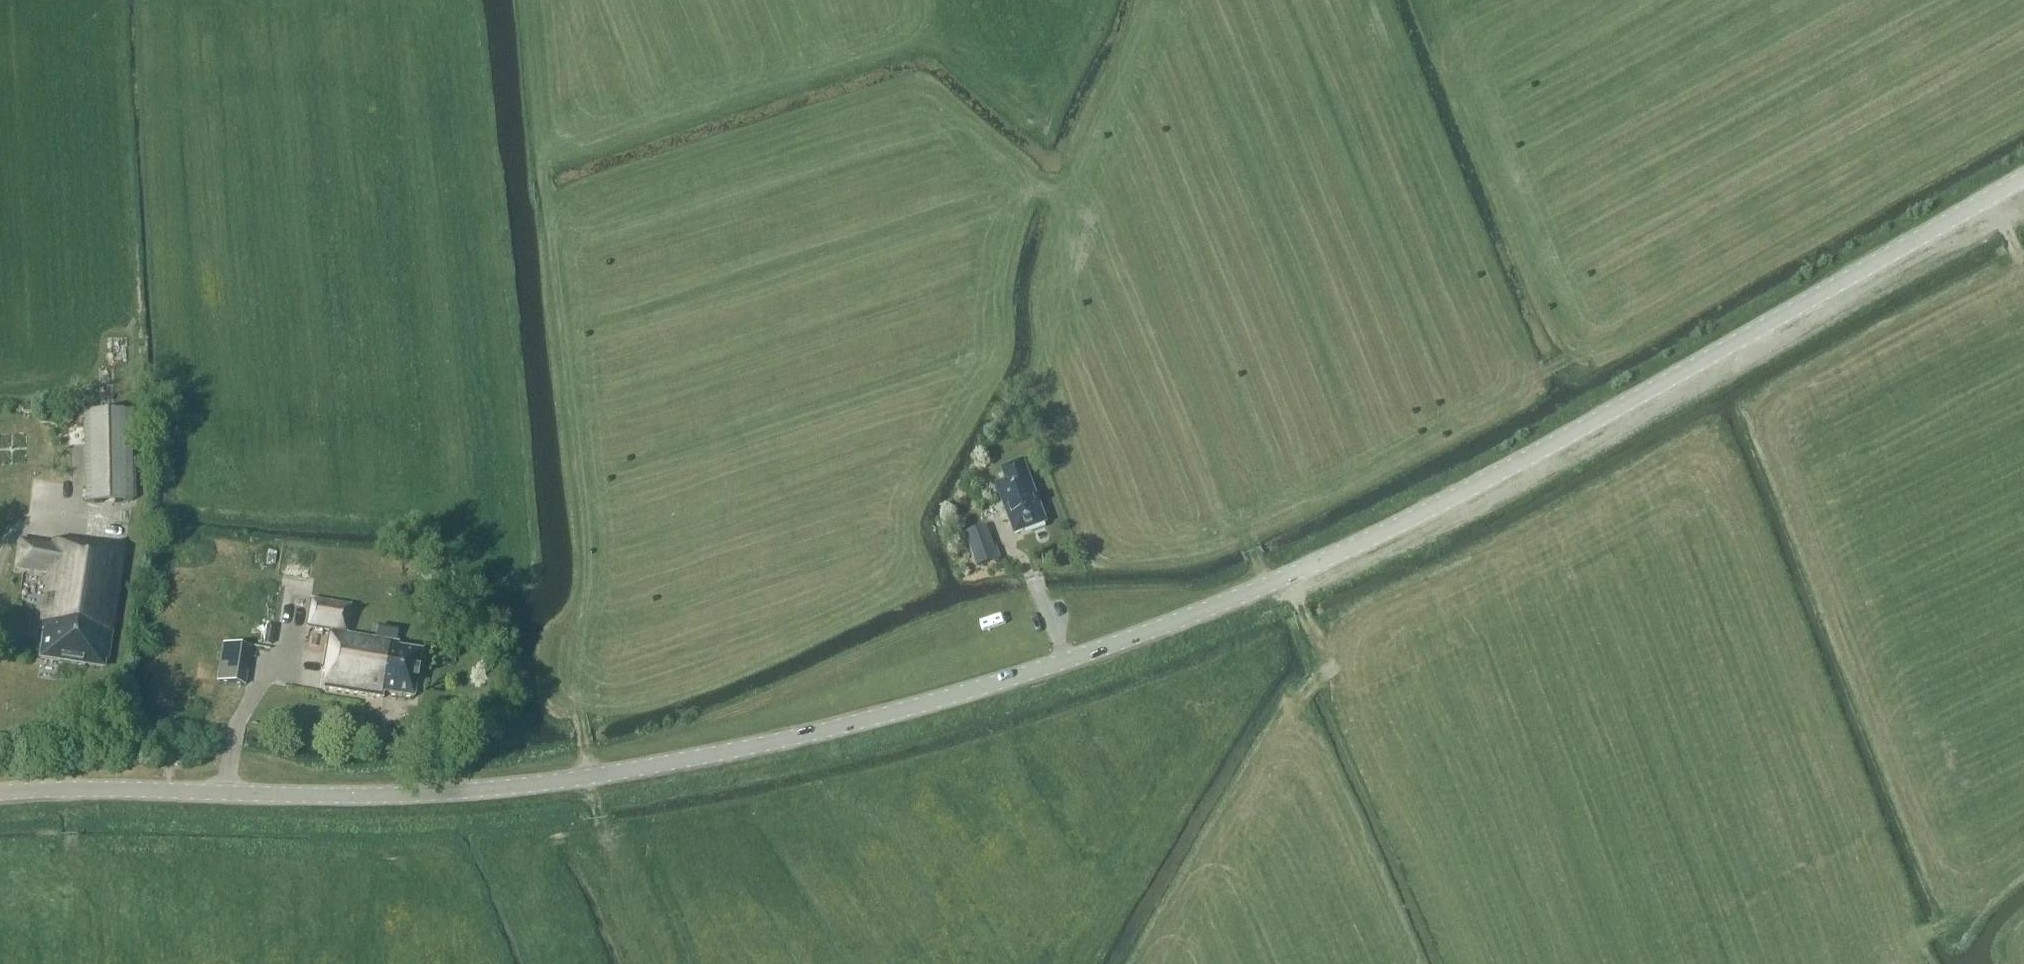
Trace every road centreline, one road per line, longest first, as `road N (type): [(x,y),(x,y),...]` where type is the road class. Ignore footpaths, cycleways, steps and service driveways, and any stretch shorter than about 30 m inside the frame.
road 1 (tertiary): [(0,793),(425,792),(590,776),(877,716),(1066,660),(1355,546),(2023,179)]

